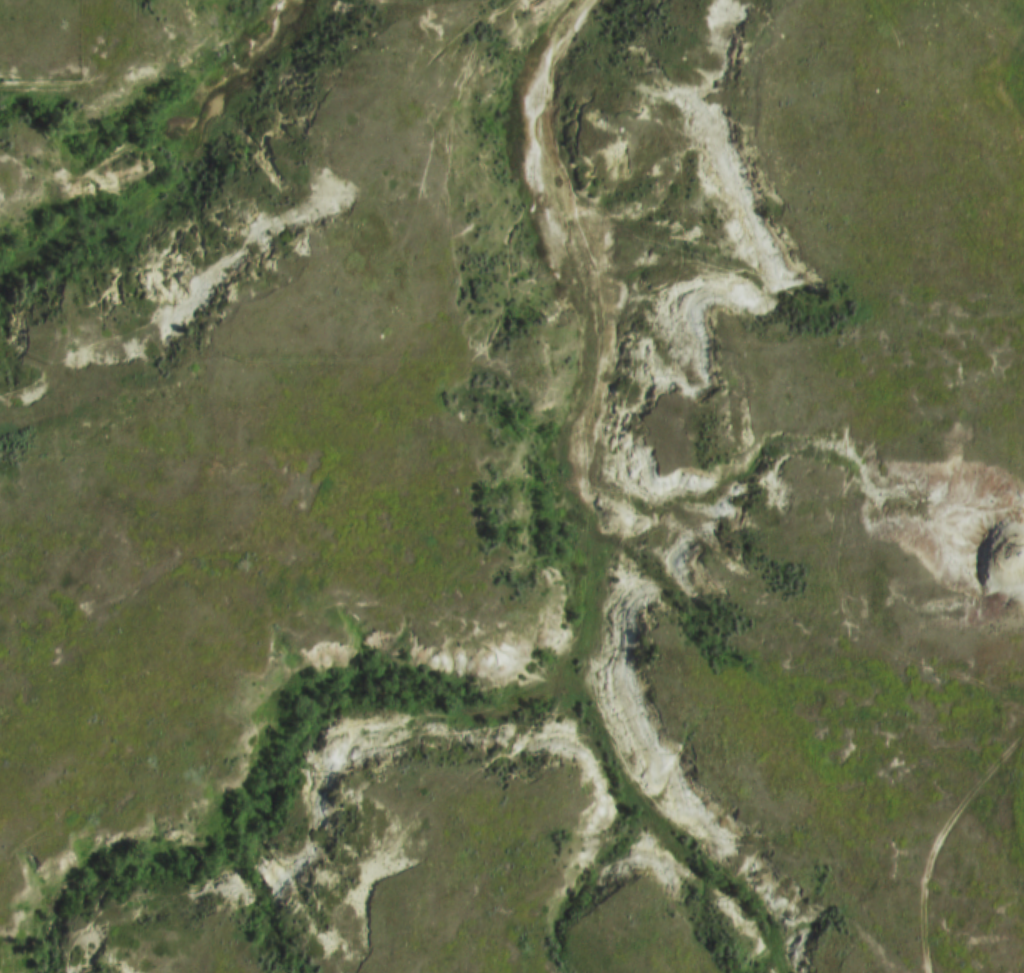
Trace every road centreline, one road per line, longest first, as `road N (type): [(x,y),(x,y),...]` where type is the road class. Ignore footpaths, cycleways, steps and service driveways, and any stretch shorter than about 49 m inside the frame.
road 1 (track): [(1023,739),(974,789),(924,866),(918,913),(925,972)]

